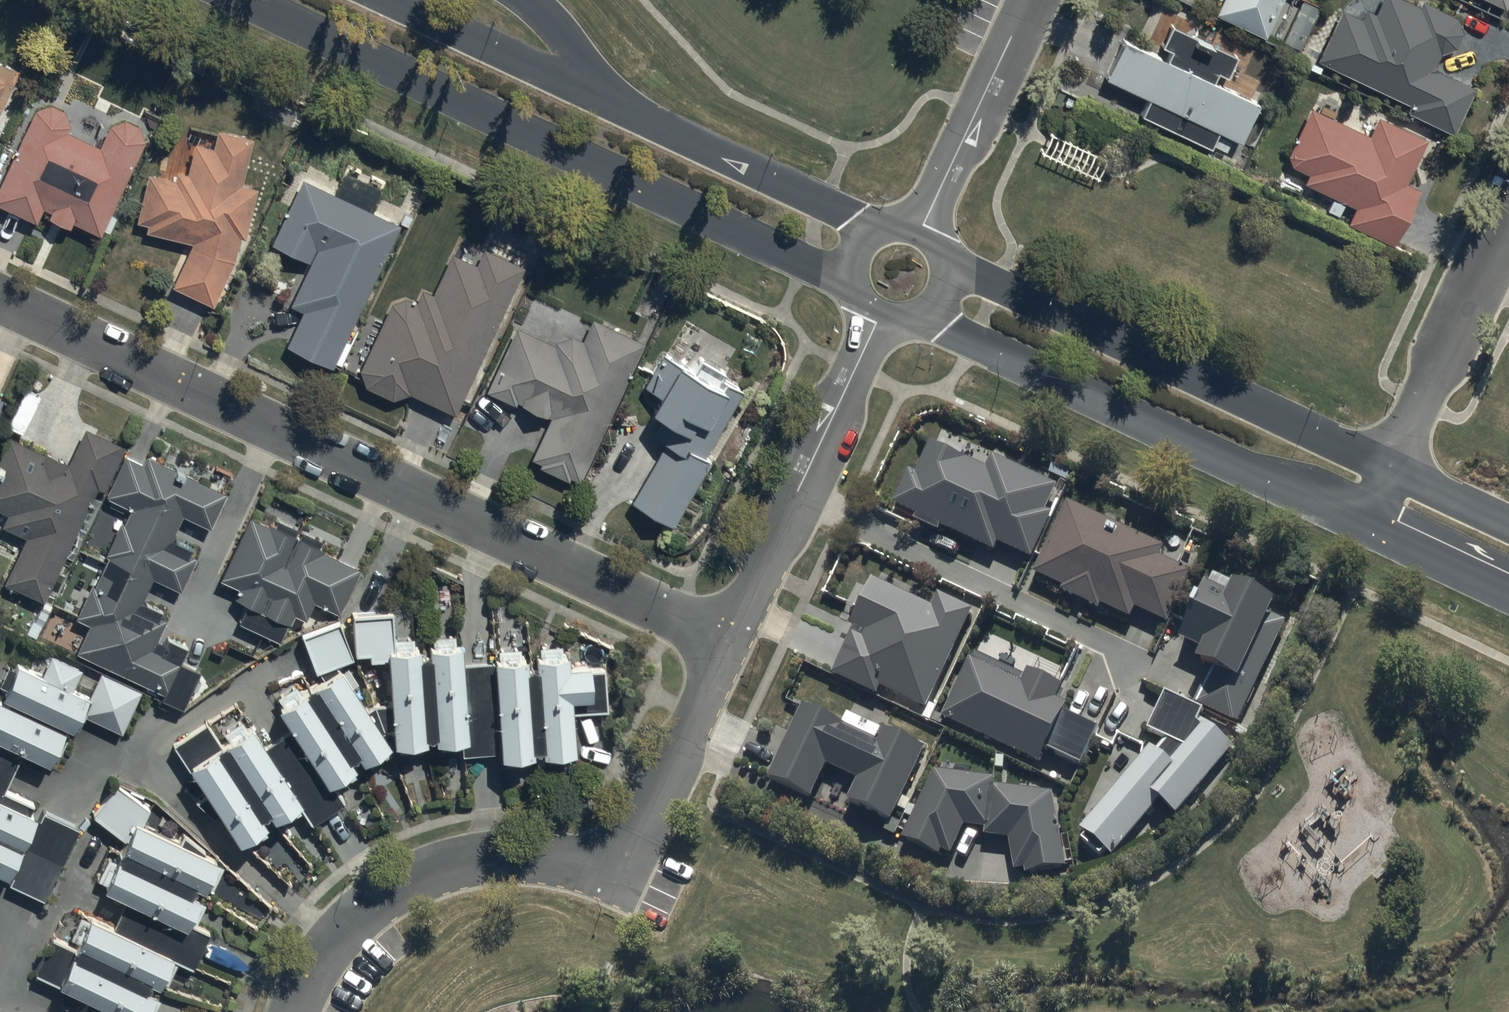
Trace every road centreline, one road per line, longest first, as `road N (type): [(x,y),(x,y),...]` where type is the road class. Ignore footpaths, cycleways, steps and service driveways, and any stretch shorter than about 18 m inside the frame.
road 1 (residential): [(0,295),(729,638)]
road 2 (tertiary): [(856,280),(258,0)]
road 3 (residential): [(292,1011),(333,936),(419,876),(478,856),(613,856),(650,806),(729,638)]
road 4 (tertiary): [(384,0),(878,235)]
road 5 (tertiary): [(1367,521),(918,312)]
road 6 (tertiary): [(942,263),(1394,462)]
road 7 (residential): [(729,638),(882,312)]
road 8 (residential): [(1394,462),(1508,217)]
road 9 (residential): [(1030,0),(920,234)]
road 10 (tertiary): [(1508,590),(1367,521)]
road 11 (tertiary): [(1394,462),(1508,517)]

